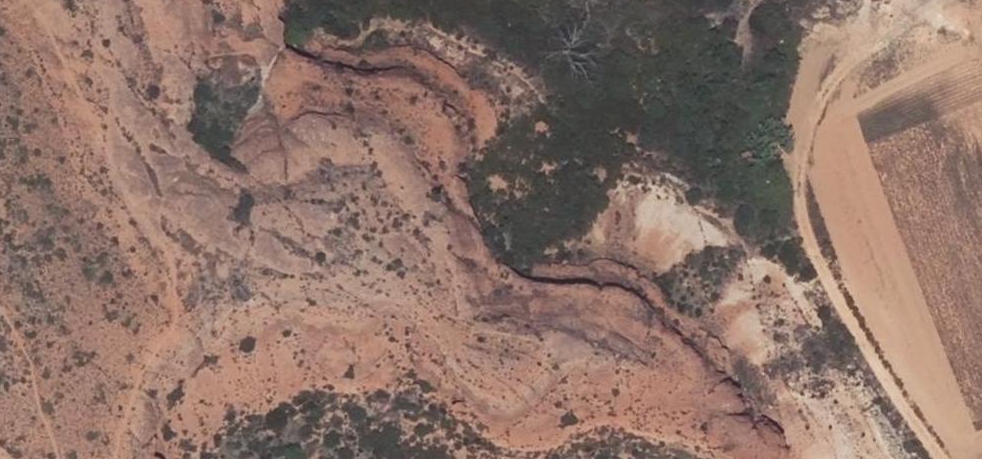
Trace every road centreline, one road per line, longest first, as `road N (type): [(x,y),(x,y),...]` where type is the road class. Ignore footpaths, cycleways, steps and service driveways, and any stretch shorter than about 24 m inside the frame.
road 1 (track): [(940,458),(837,300),(802,232),(798,184),(840,82),(909,36),(981,2)]

